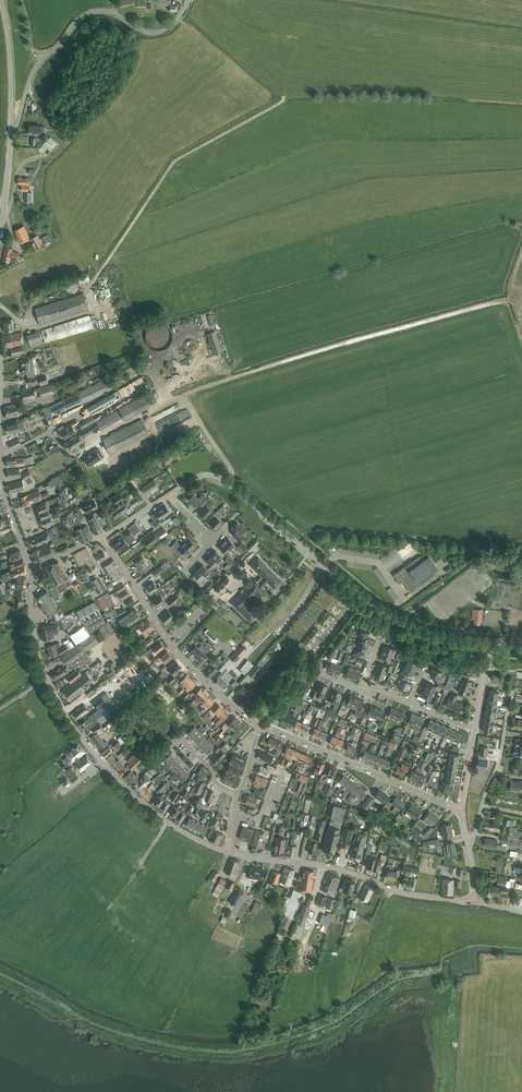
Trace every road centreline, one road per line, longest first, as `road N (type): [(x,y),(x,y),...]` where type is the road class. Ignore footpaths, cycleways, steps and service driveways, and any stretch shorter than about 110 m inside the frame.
road 1 (unclassified): [(490,646),(428,635),(389,618),(212,475)]
road 2 (unclassified): [(10,137),(36,68),(82,17),(107,11),(158,32),(189,0)]
road 3 (tertiary): [(228,852),(137,800),(80,735),(47,678)]
road 4 (tertiary): [(474,903),(228,852)]
road 5 (residential): [(462,811),(261,725)]
road 6 (residential): [(468,846),(499,762),(512,691)]
road 7 (tertiary): [(10,137),(1,0)]
road 8 (residential): [(169,643),(102,537)]
road 9 (residential): [(261,725),(169,643)]

